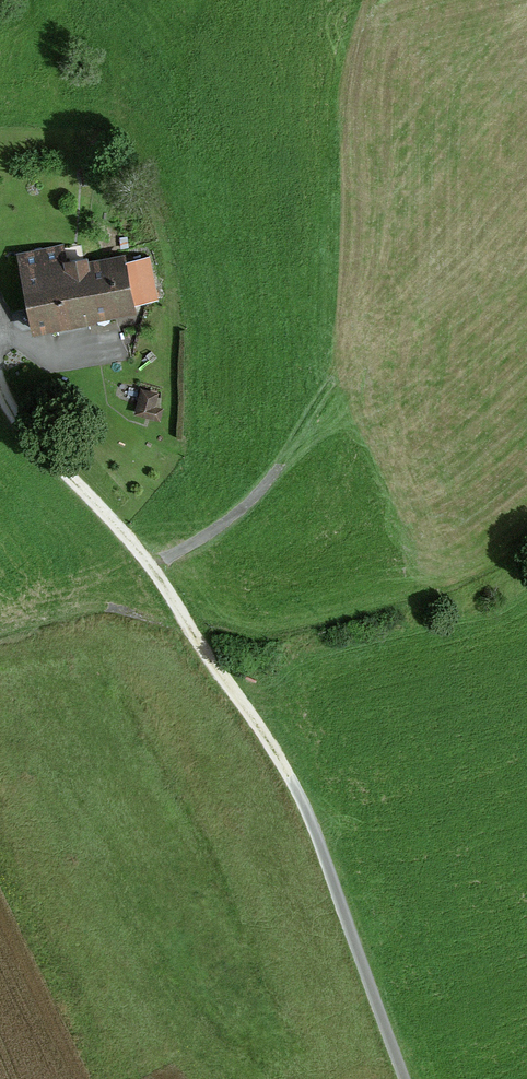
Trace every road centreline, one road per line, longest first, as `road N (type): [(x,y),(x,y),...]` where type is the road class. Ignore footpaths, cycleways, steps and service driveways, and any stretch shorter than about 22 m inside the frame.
road 1 (unclassified): [(402,1078),(294,791),(151,566),(16,417),(0,380)]
road 2 (track): [(0,634),(111,608),(186,626)]
road 3 (track): [(151,566),(224,525),(280,464)]

